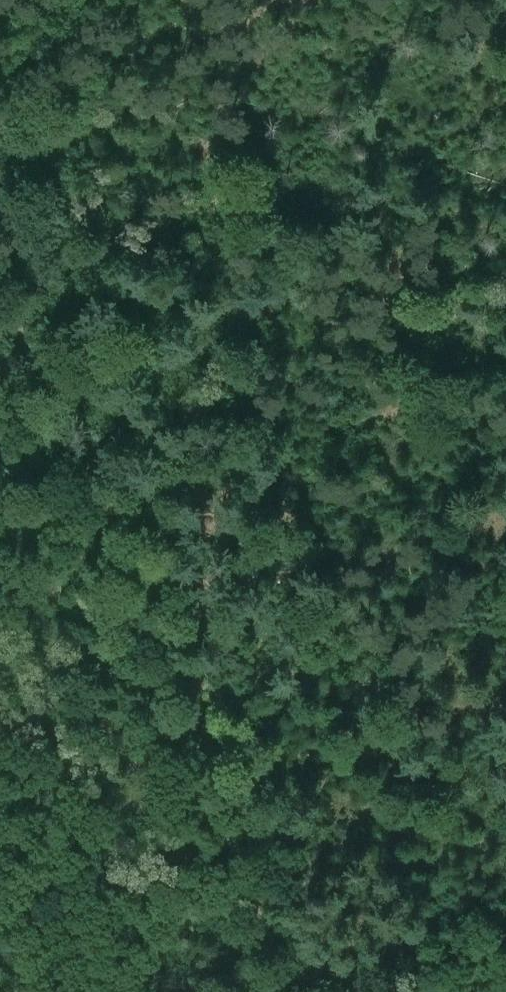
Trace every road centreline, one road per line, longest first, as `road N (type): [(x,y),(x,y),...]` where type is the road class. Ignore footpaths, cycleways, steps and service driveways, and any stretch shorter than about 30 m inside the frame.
road 1 (track): [(0,228),(328,991)]
road 2 (track): [(505,401),(133,538)]
road 3 (track): [(376,991),(505,945)]

